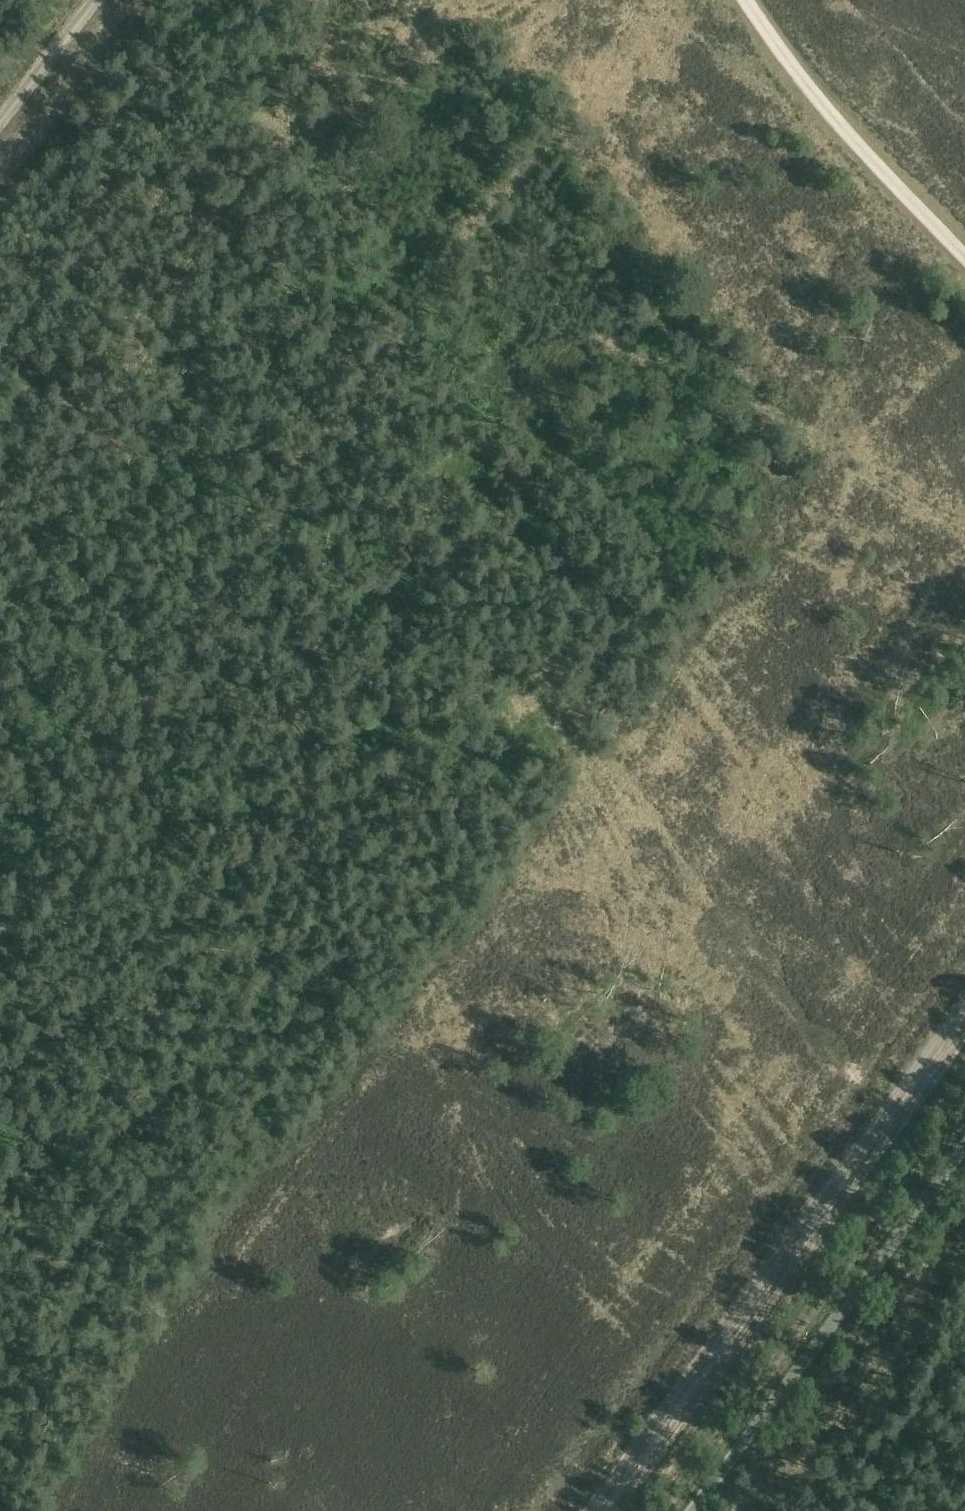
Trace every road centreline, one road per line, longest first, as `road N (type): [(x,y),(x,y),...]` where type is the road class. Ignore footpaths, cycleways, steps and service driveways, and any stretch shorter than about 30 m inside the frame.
road 1 (track): [(596,1510),(964,1018)]

